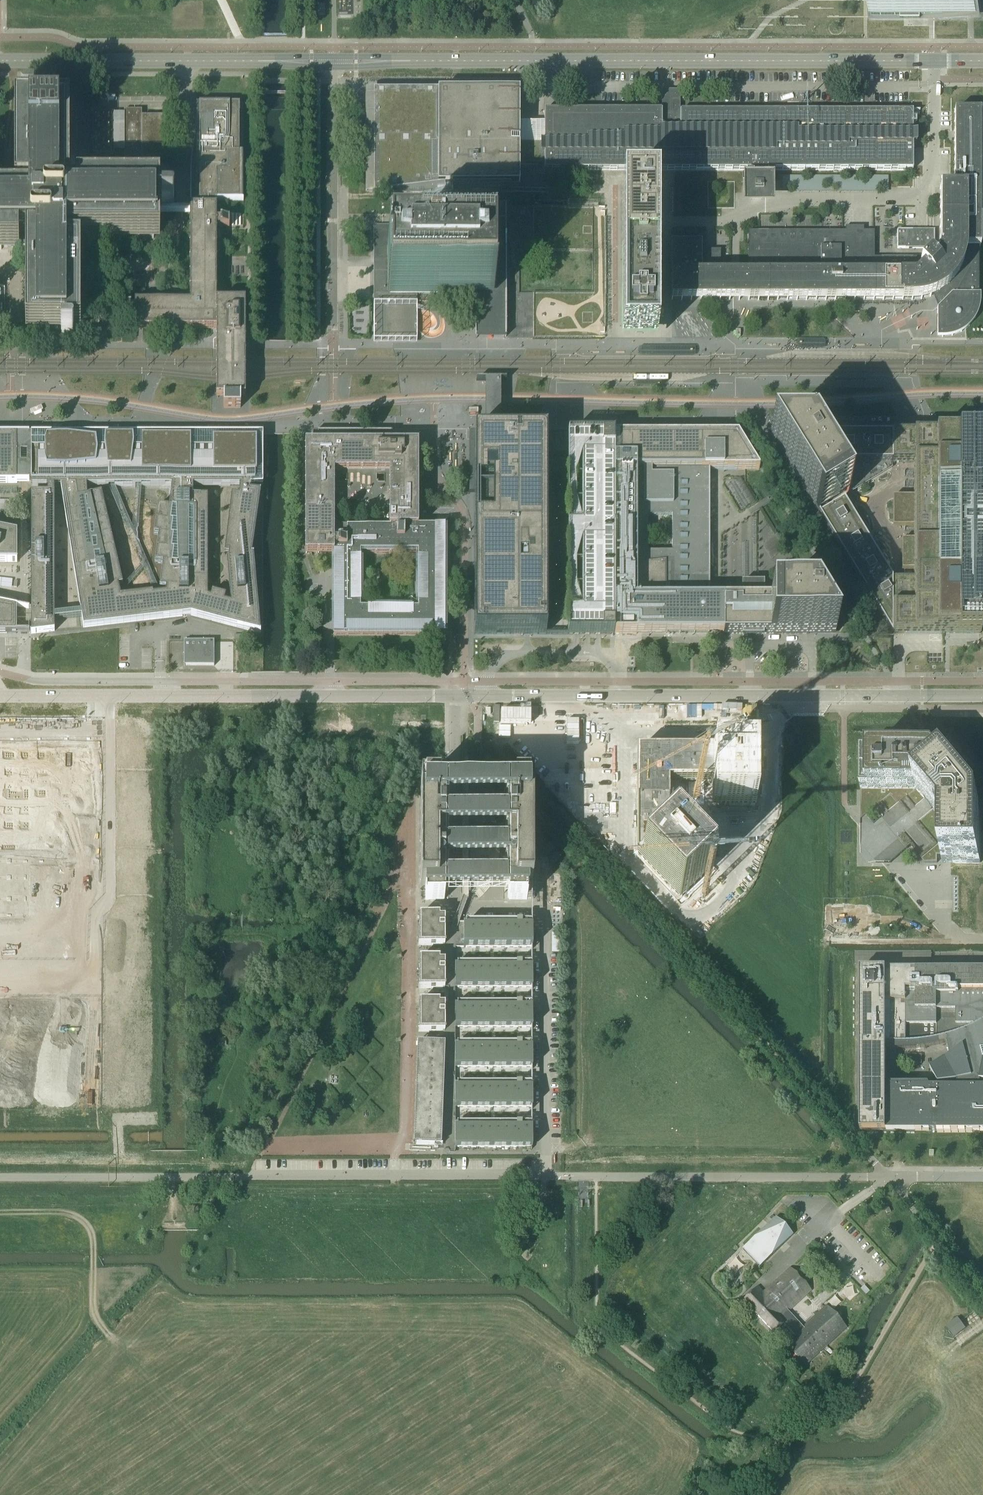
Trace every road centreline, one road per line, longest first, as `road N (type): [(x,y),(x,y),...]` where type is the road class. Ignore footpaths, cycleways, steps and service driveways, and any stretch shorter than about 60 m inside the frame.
road 1 (unclassified): [(0,696),(982,696)]
road 2 (secondary): [(334,63),(982,62)]
road 3 (secondary): [(0,61),(334,63)]
road 4 (unclassified): [(564,1176),(246,1178)]
road 5 (unclassified): [(334,63),(333,333)]
road 6 (unclassified): [(982,1300),(889,1177),(982,1176)]
road 7 (track): [(0,1212),(67,1213),(86,1225),(93,1309),(114,1341)]
road 8 (track): [(952,935),(947,942),(830,942)]

